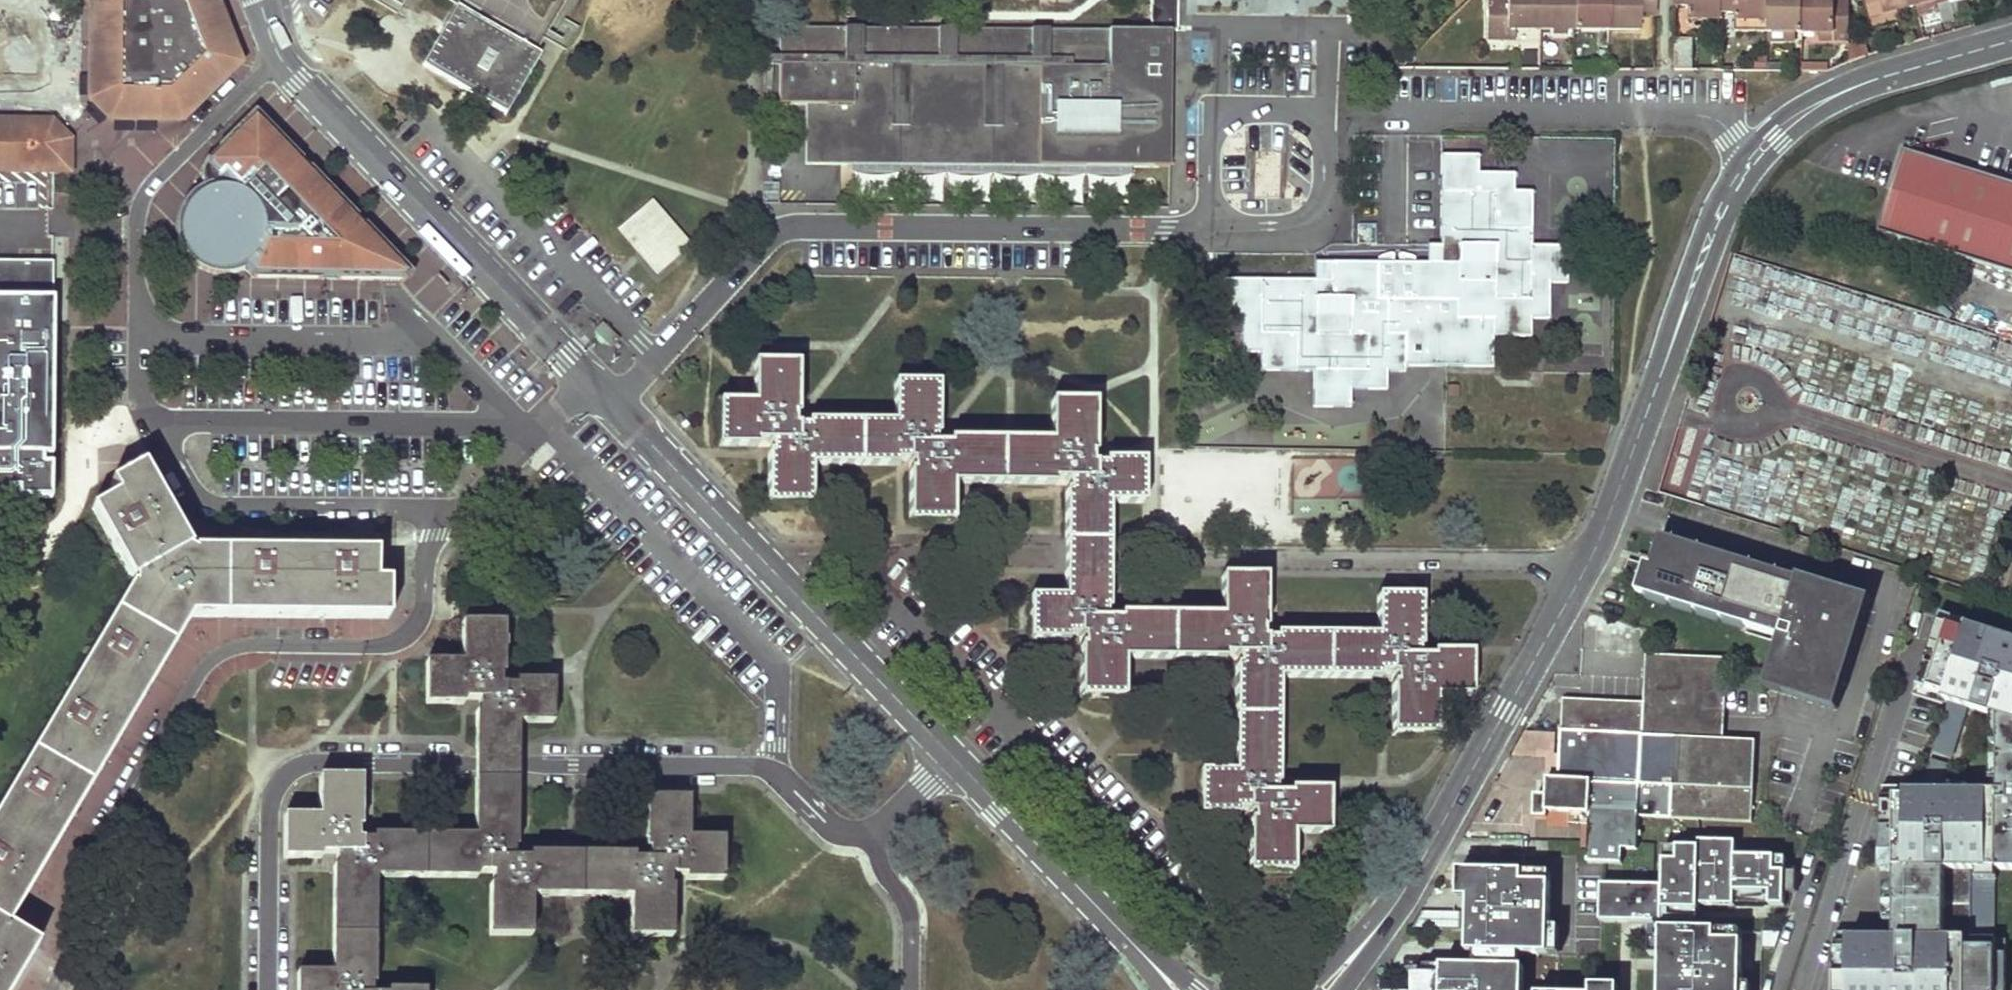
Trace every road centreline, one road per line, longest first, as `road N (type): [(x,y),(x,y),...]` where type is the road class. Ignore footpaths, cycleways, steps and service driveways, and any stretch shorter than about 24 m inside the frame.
road 1 (residential): [(872,838),(821,823),(779,777),(746,766),(316,760),(273,786),(268,808),(266,989)]
road 2 (residential): [(281,58),(143,198),(136,223),(143,405),(192,501),(229,509),(417,510),(441,518)]
road 3 (residential): [(441,518),(423,619),(411,635),(380,646),(240,646),(205,662),(67,877),(67,952),(45,989)]
road 4 (residential): [(613,403),(776,230),(1209,225)]
road 5 (residential): [(1582,568),(1106,556)]
road 6 (tertiary): [(590,381),(281,58)]
road 7 (residential): [(1582,568),(1612,508),(1705,247),(1752,159)]
road 8 (residential): [(1385,917),(1582,568)]
road 9 (residential): [(1752,159),(1716,119),(1695,114),(1398,109)]
road 10 (residential): [(1209,225),(1286,226),(1311,216),(1325,196),(1326,143),(1319,124),(1293,105),(1238,106),(1210,134)]
road 11 (residential): [(1064,556),(761,552)]
road 12 (residential): [(1752,159),(1827,98),(2011,40)]
road 13 (tertiary): [(952,756),(761,552)]
road 14 (tertiary): [(1130,941),(952,756)]
road 15 (tertiary): [(761,552),(613,403)]
road 16 (residential): [(590,381),(441,518)]
road 17 (residential): [(910,989),(908,908),(872,838)]

